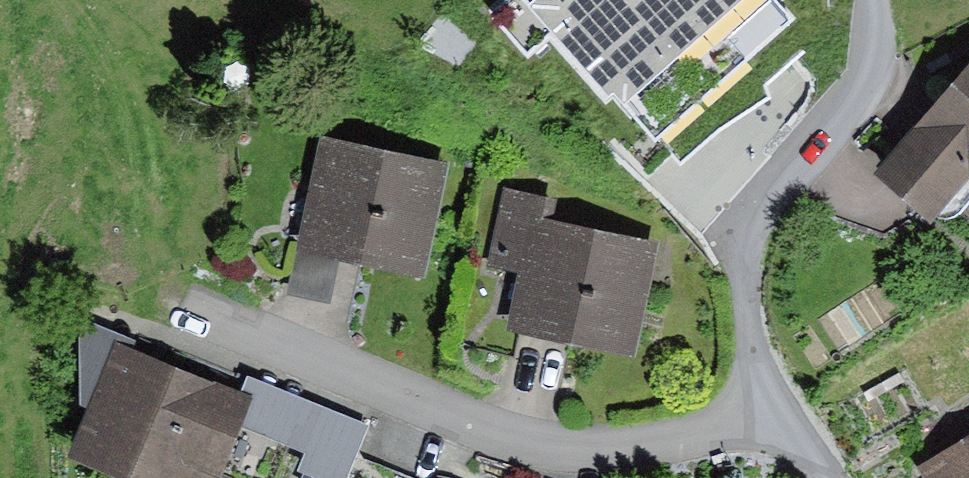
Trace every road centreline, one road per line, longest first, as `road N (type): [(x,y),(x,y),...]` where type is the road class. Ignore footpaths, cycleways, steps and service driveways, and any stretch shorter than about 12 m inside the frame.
road 1 (residential): [(758,413),(670,439),(552,441),(186,300)]
road 2 (residential): [(883,22),(861,95),(750,234),(746,284),(758,413)]

